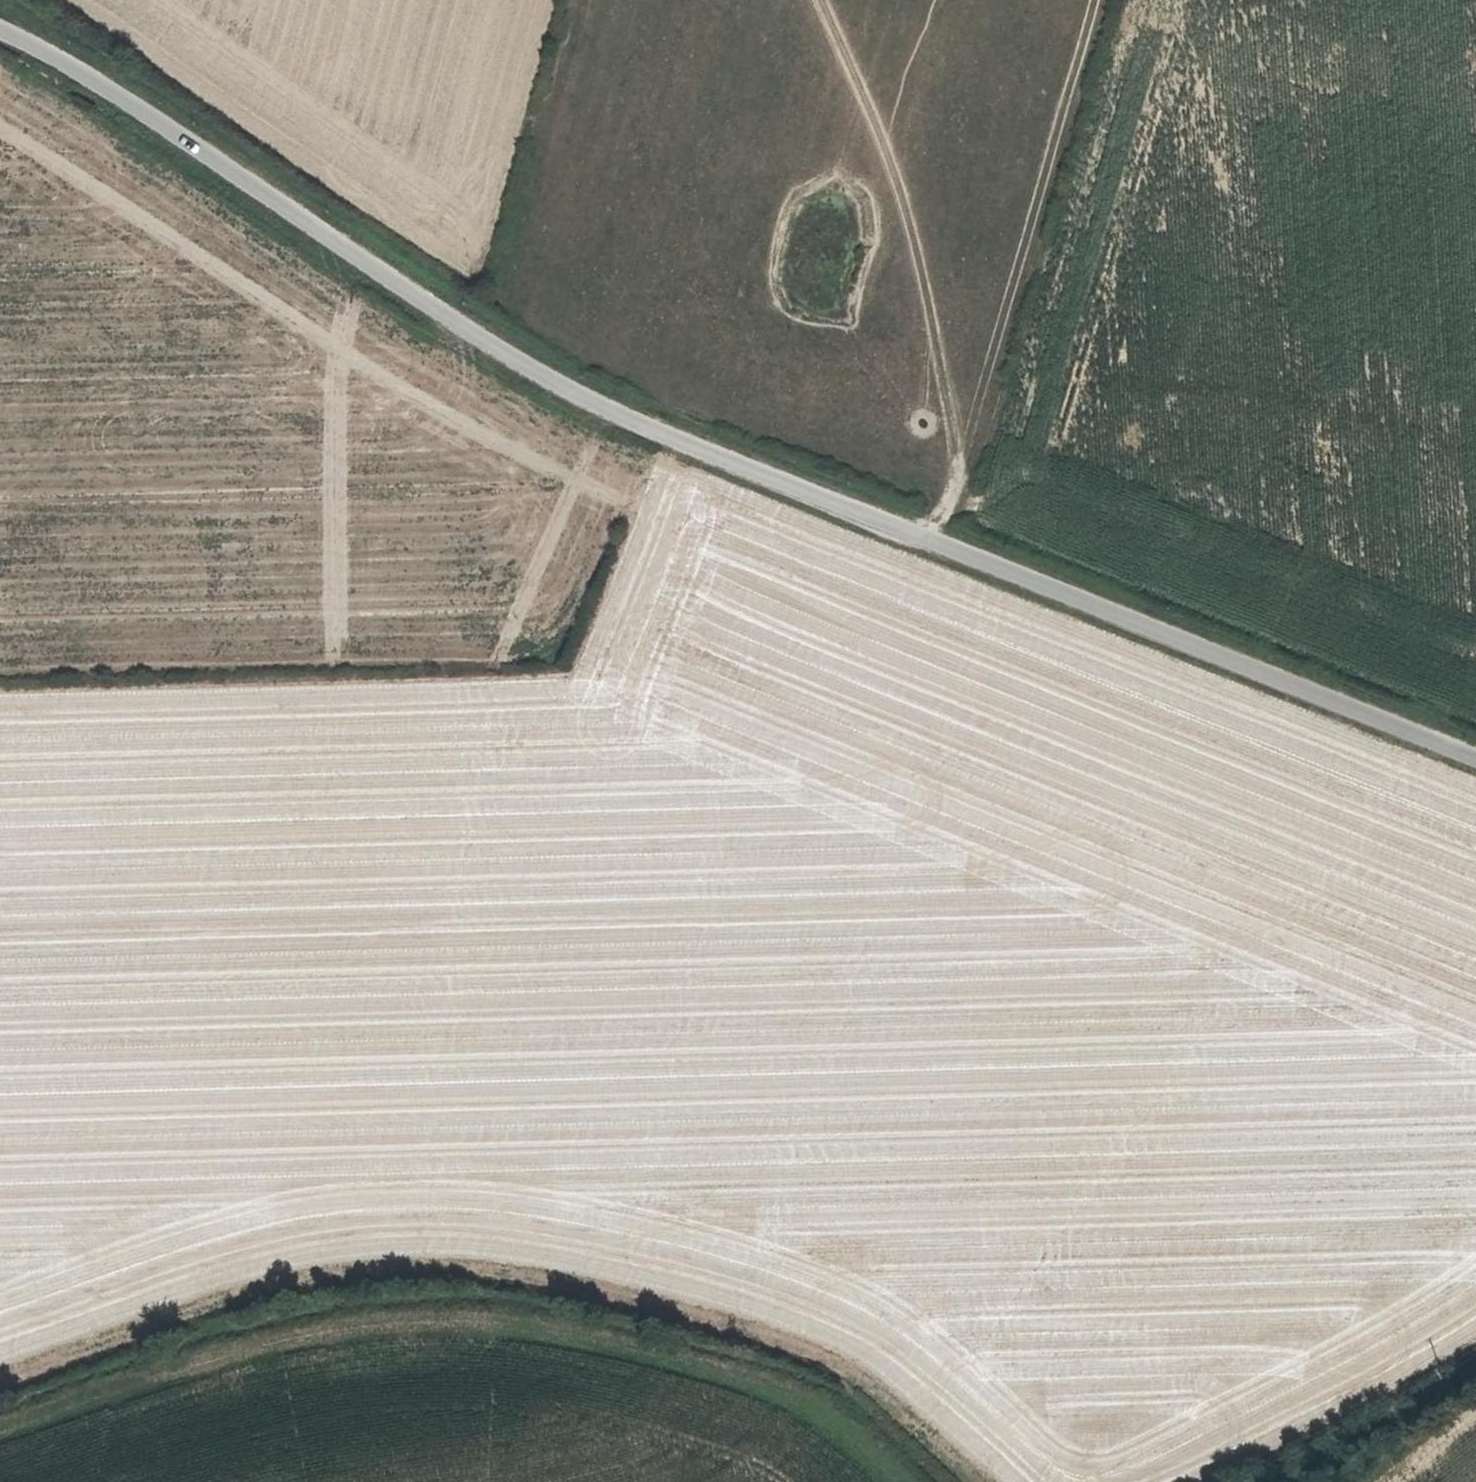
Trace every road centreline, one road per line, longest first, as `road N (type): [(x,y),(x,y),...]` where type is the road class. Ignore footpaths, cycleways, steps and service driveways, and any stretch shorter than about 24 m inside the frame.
road 1 (unclassified): [(0,37),(562,407),(1475,768)]

